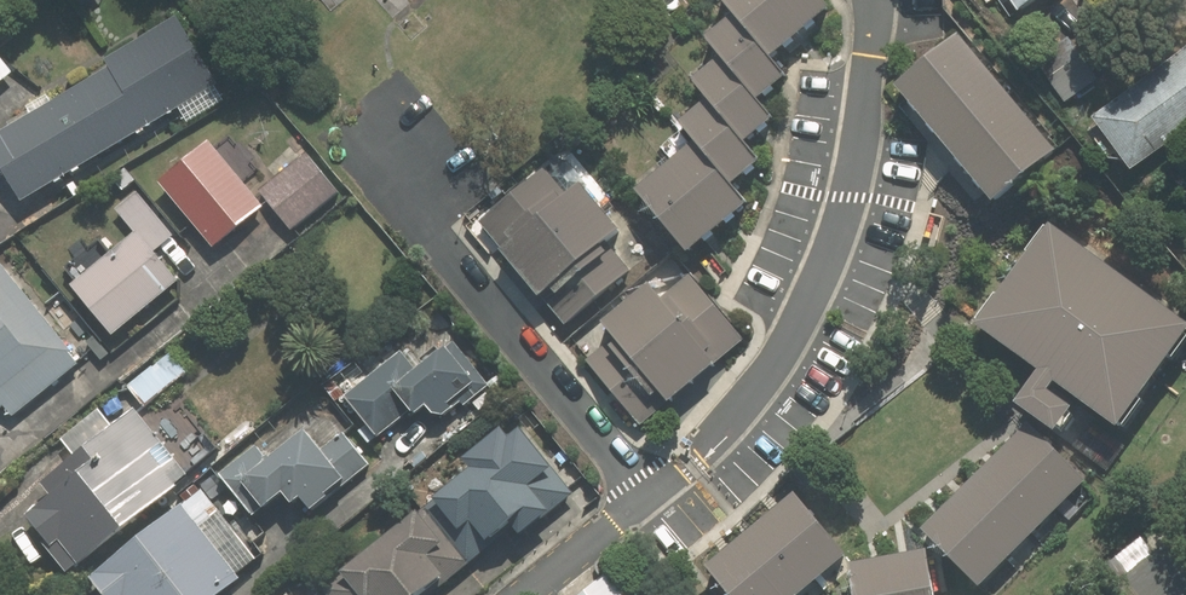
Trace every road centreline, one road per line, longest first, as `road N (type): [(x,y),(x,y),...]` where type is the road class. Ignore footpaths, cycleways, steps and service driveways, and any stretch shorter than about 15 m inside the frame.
road 1 (residential): [(870,0),(872,54),(848,194),(802,320),(771,371),(692,462),(522,594)]

